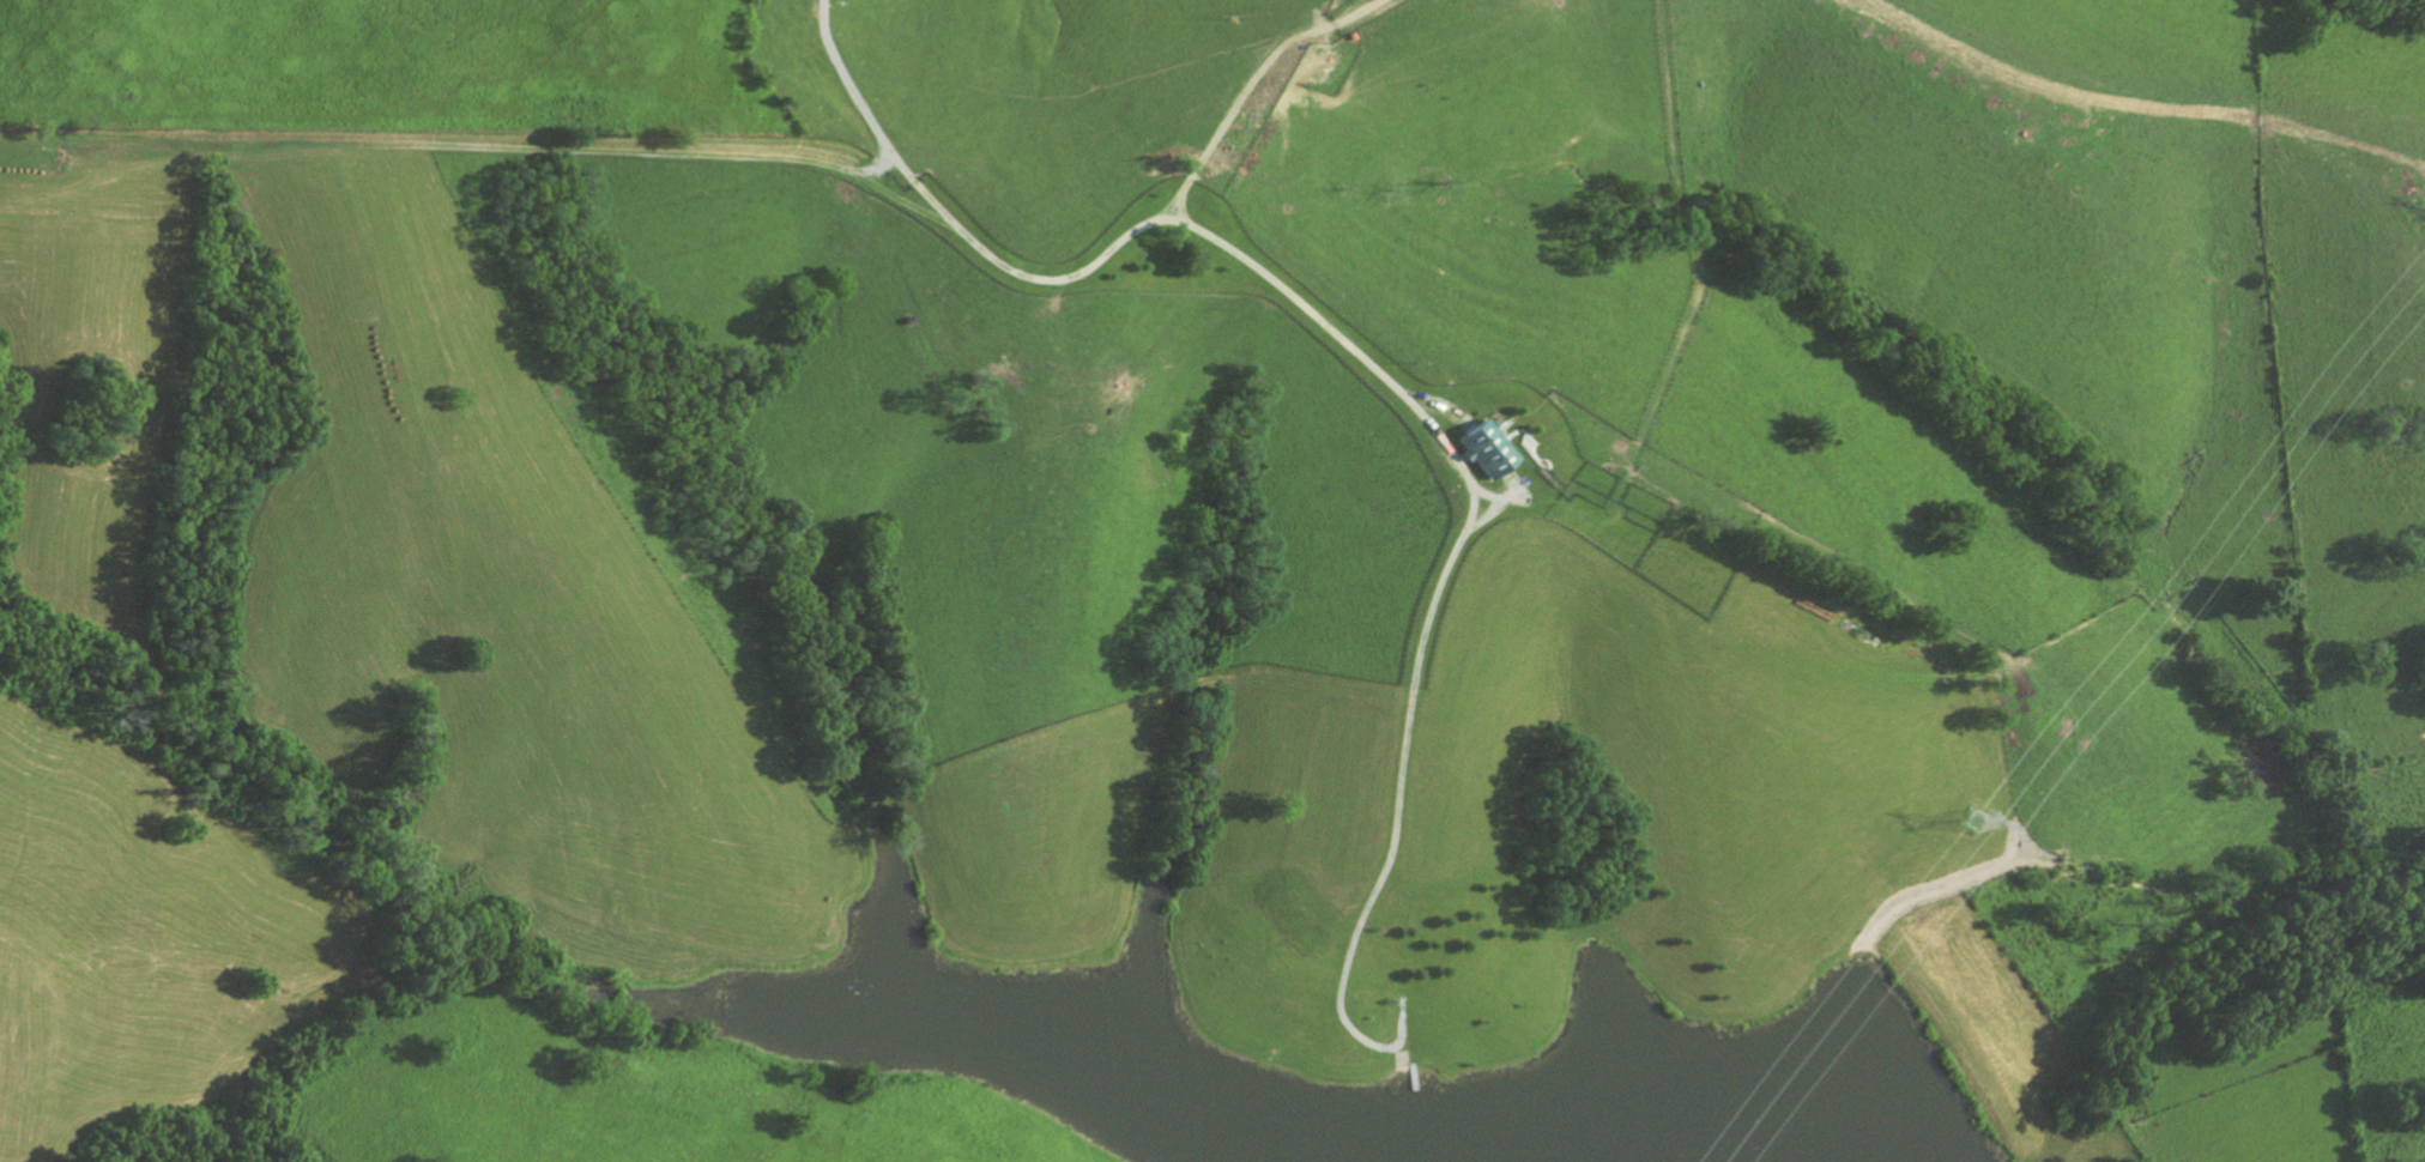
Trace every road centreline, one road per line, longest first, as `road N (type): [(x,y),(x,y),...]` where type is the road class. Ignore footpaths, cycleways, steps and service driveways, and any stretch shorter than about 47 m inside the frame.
road 1 (residential): [(1490,529),(1329,369),(1277,341),(1218,361),(1109,455),(999,426),(896,274),(780,161),(630,111),(352,126),(210,162),(0,152)]

